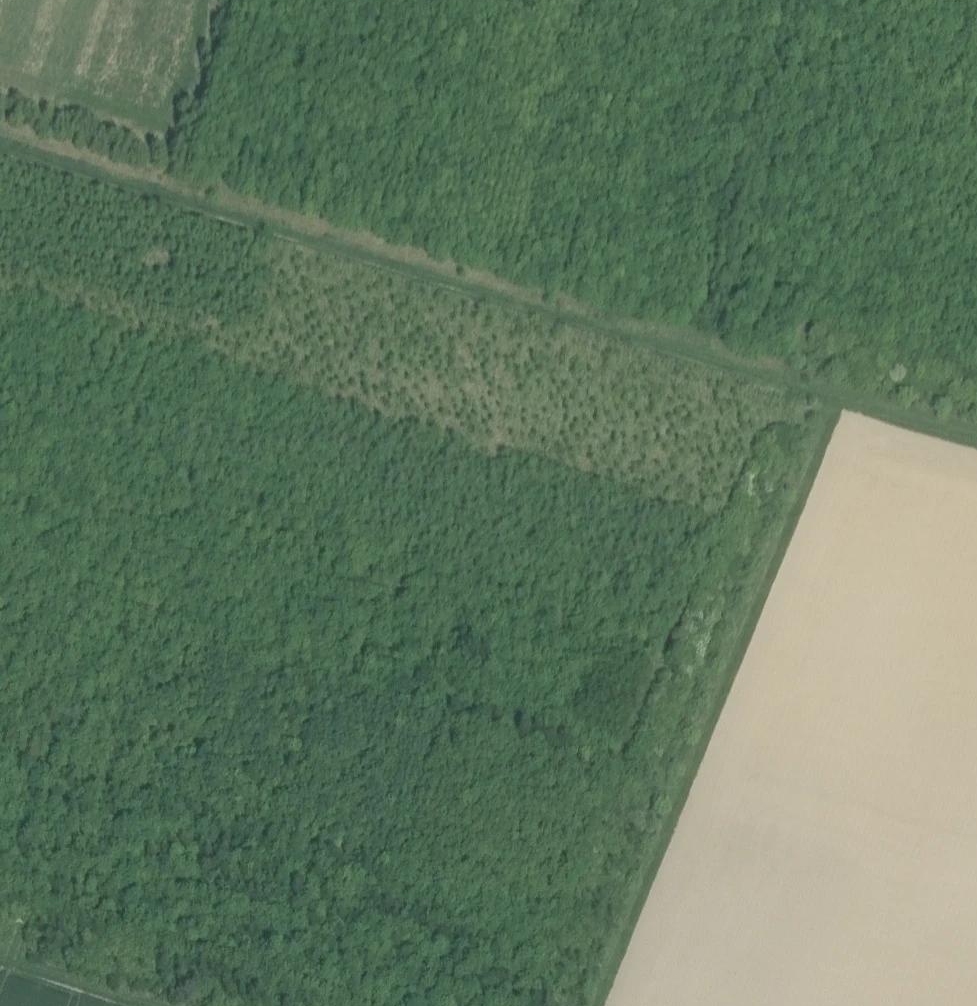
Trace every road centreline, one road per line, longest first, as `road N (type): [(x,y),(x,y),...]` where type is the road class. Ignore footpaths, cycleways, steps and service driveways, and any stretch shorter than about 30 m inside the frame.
road 1 (track): [(976,445),(0,140)]
road 2 (track): [(587,1005),(833,404)]

